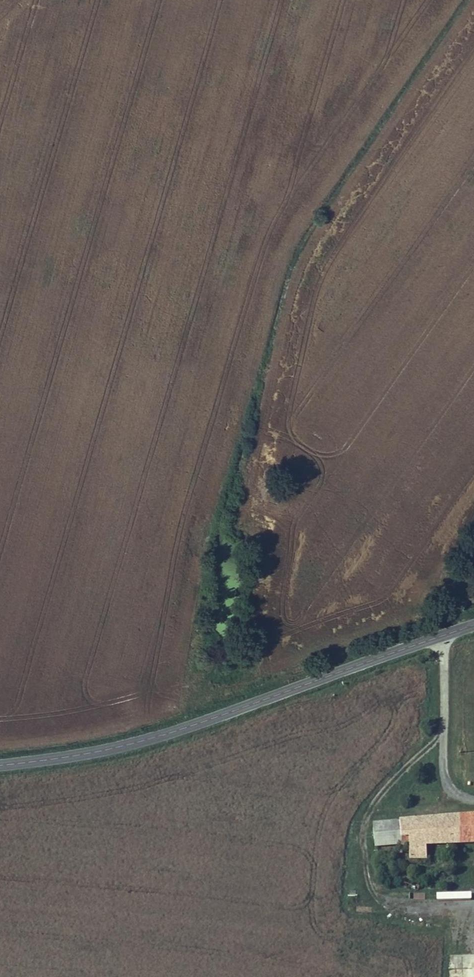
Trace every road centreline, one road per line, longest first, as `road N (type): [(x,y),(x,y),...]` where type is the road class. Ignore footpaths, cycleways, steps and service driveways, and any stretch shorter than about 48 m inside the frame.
road 1 (tertiary): [(473,623),(108,750),(0,765)]

